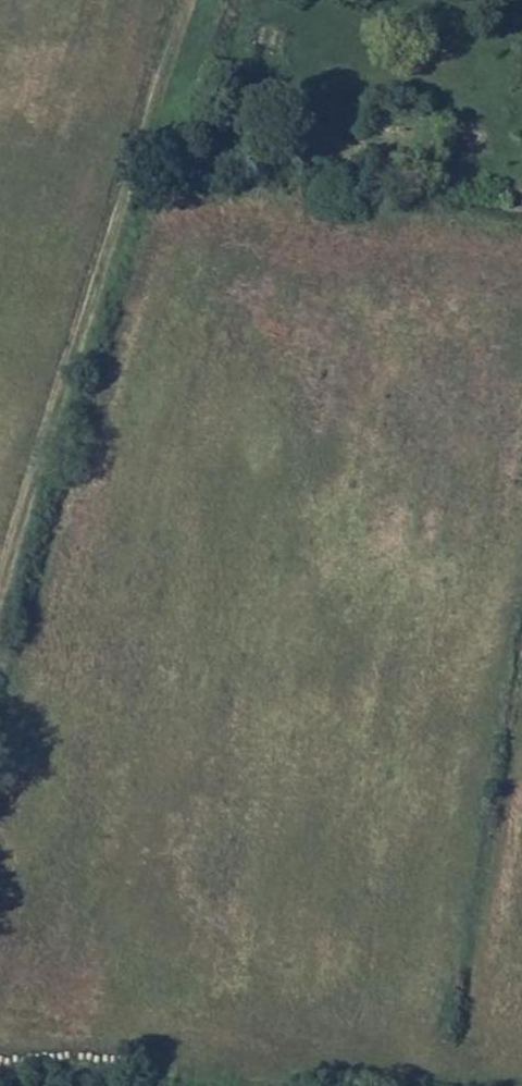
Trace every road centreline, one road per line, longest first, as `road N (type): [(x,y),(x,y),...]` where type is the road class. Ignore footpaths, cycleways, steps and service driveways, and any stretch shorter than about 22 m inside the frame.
road 1 (track): [(182,0),(0,598)]

